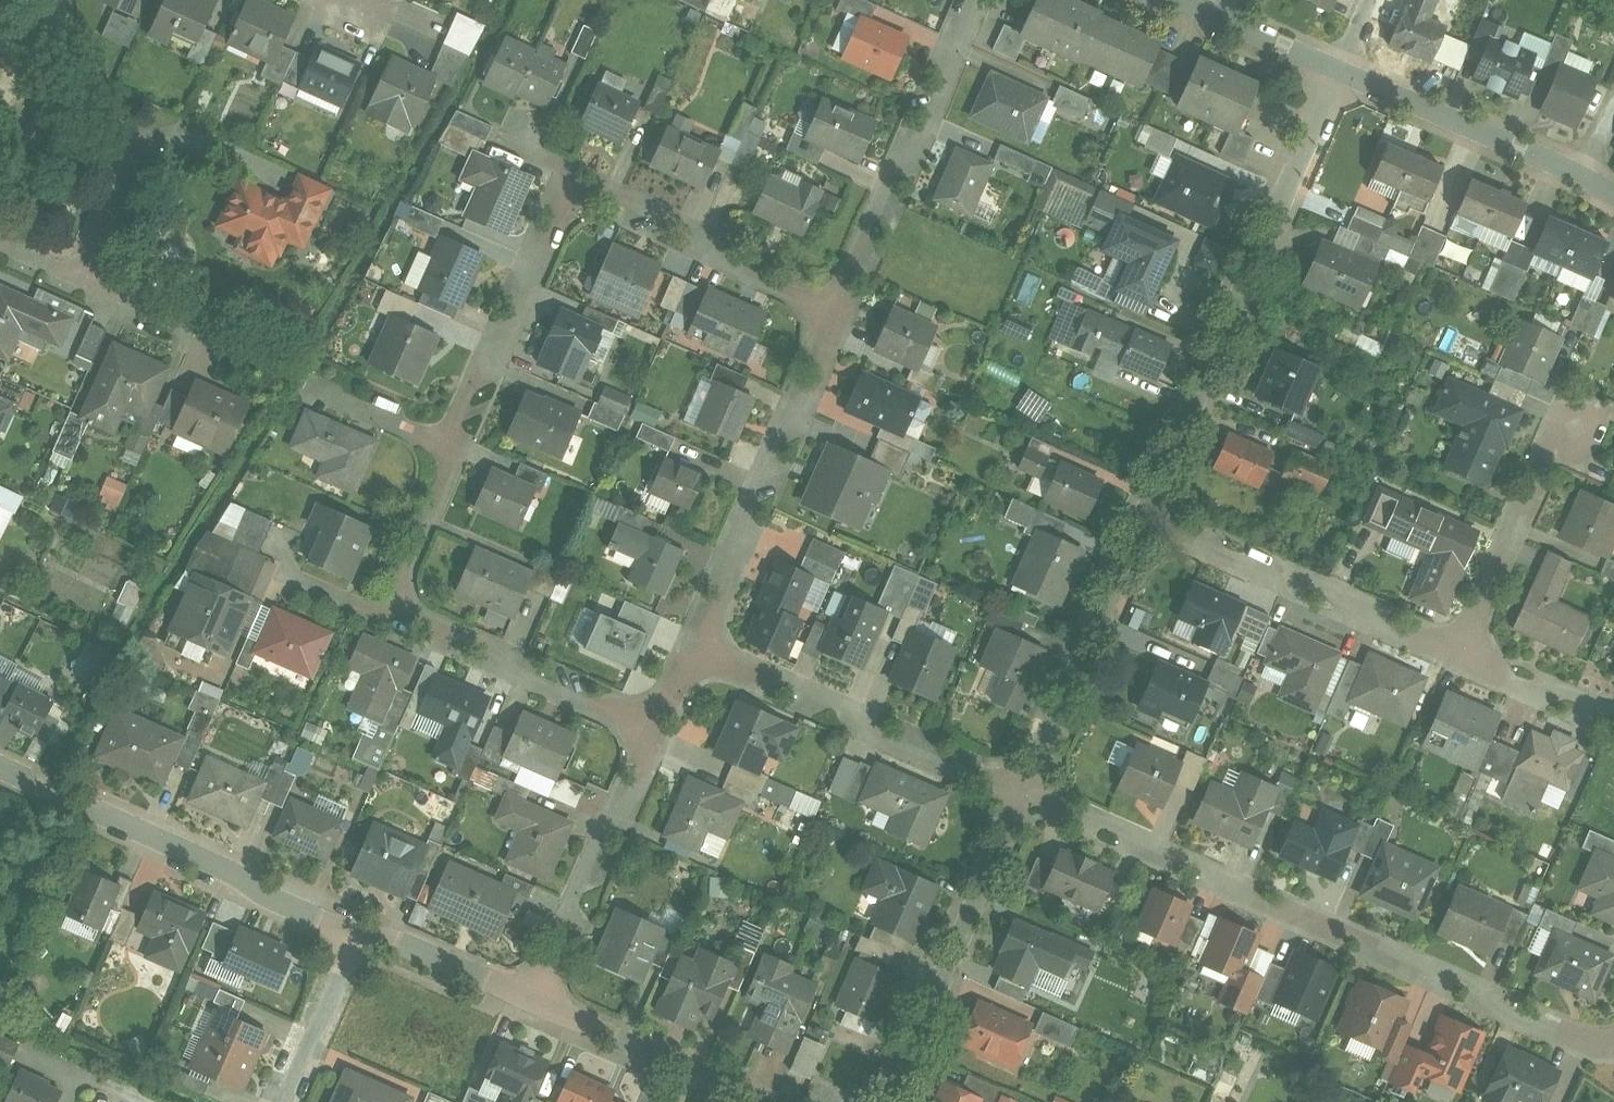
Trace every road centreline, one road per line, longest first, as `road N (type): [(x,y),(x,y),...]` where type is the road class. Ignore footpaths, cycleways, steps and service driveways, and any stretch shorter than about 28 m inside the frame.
road 1 (residential): [(1021,783),(1581,1040),(1613,1040)]
road 2 (residential): [(844,308),(604,197),(581,197),(559,212),(453,441)]
road 3 (residential): [(1141,517),(1348,72)]
road 4 (residential): [(453,441),(404,567),(403,595),(416,619),(657,731)]
road 5 (residential): [(0,766),(357,923)]
road 6 (residential): [(693,650),(844,308)]
road 7 (residential): [(693,650),(1021,783)]
road 8 (residential): [(890,1101),(1021,783)]
road 9 (residential): [(1141,517),(1458,649)]
road 10 (residential): [(844,308),(976,0)]
road 11 (residential): [(1613,211),(1348,72)]
road 12 (residential): [(535,1004),(657,731)]
road 13 (residential): [(68,0),(86,76),(131,158),(81,273)]
road 14 (residential): [(1021,783),(1141,517)]
road 15 (residential): [(1458,649),(1564,424)]
road 16 (residential): [(535,1004),(758,1101)]
road 17 (residential): [(81,273),(280,365)]
road 18 (residential): [(357,923),(535,1004)]
road 19 (residential): [(278,1101),(357,923)]
road 20 (residential): [(1348,72),(1185,0)]
road 21 (residential): [(1458,649),(1613,718)]
road 22 (residential): [(453,441),(311,379)]

